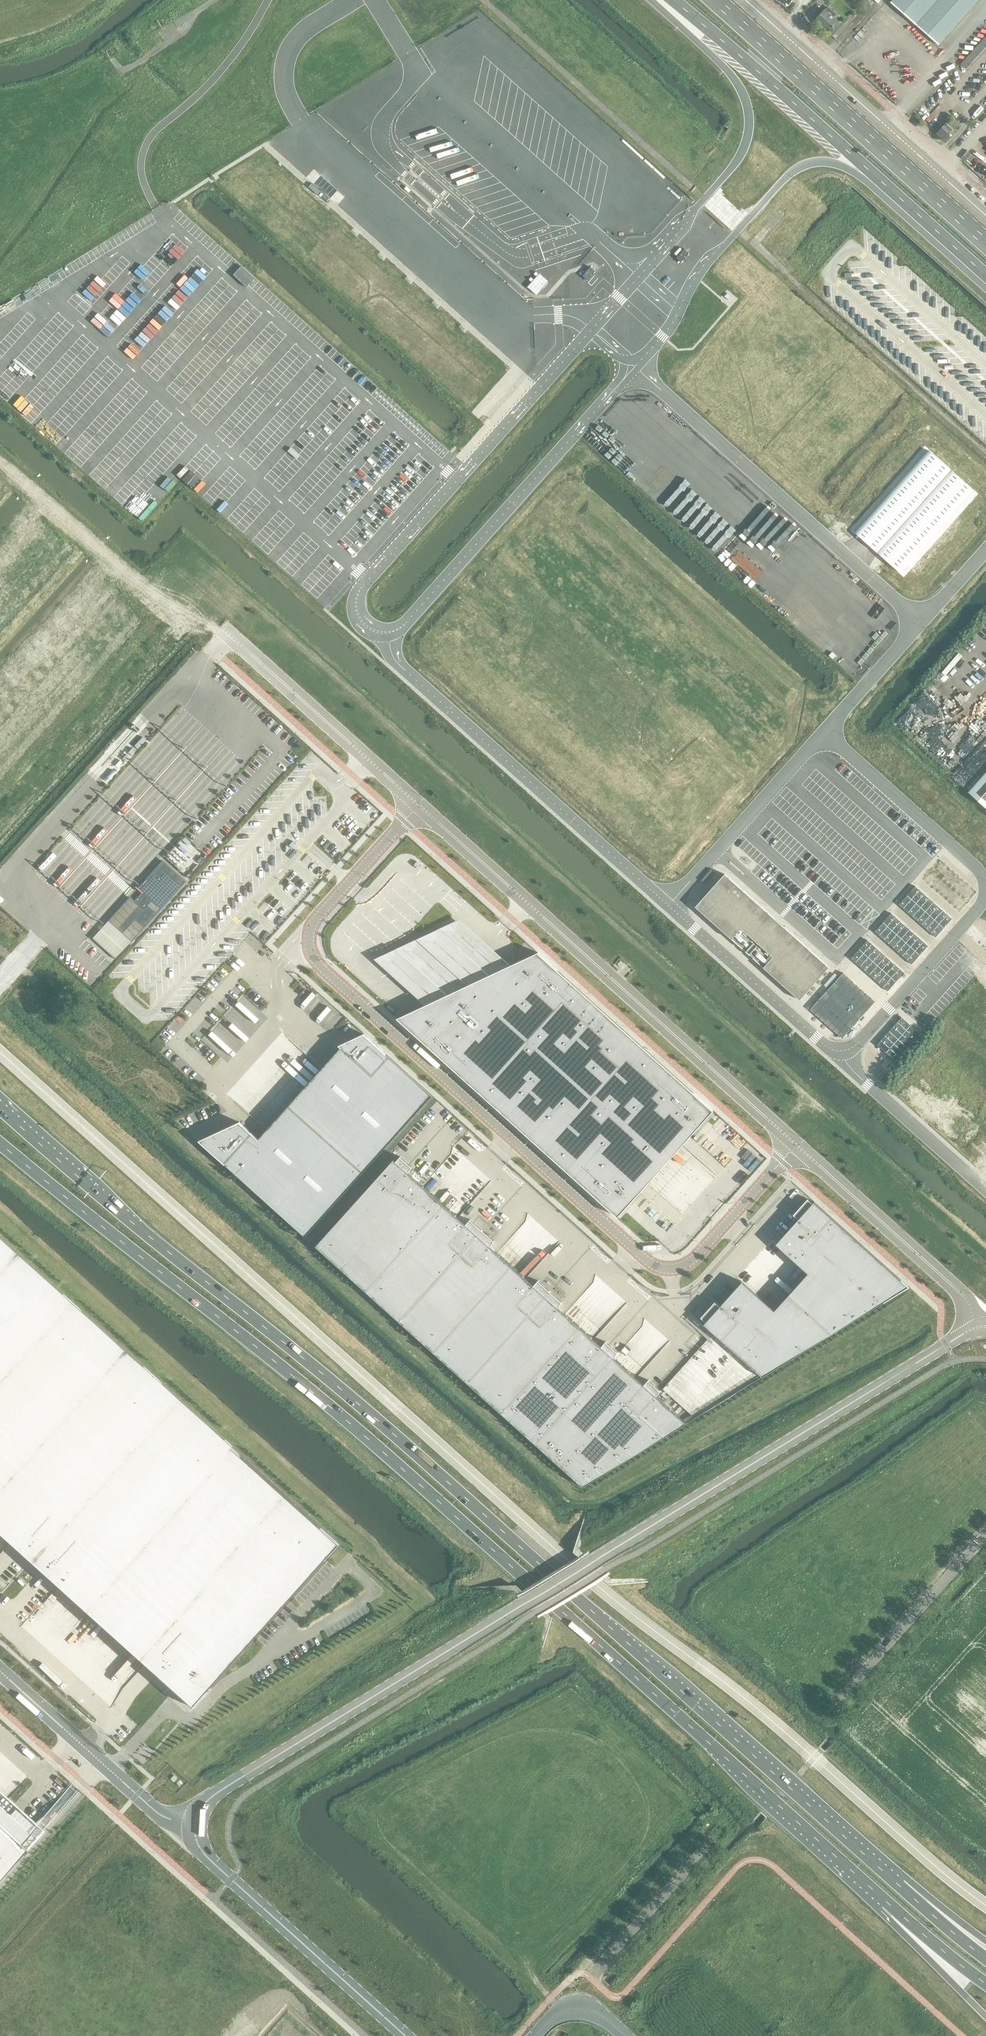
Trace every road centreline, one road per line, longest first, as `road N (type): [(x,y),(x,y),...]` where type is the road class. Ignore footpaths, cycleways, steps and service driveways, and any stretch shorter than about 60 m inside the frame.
road 1 (trunk): [(898,1884),(358,1403),(0,1108)]
road 2 (trunk): [(0,1143),(325,1402),(884,1900)]
road 3 (unclassified): [(796,1145),(693,1259),(656,1266),(328,973),(309,948),(312,924),(419,805)]
road 4 (unclassified): [(796,1145),(419,805)]
road 5 (unclassified): [(588,1564),(218,1792),(195,1823)]
road 6 (unclassified): [(588,1564),(975,1328)]
road 7 (unclassified): [(843,1050),(977,910),(985,889),(972,864),(823,731)]
road 8 (unclassified): [(591,329),(360,590),(361,620),(389,632)]
road 9 (unclassified): [(389,632),(398,663),(668,905)]
road 10 (unclassified): [(635,367),(921,623)]
road 11 (trunk): [(985,243),(714,0)]
road 12 (unclassified): [(389,632),(405,623),(635,367)]
road 13 (tertiary): [(985,215),(746,0)]
road 14 (unclassified): [(195,1823),(212,1862),(406,2035)]
road 15 (trunk): [(672,0),(883,183)]
road 16 (unclassified): [(419,805),(222,628)]
road 17 (unclassified): [(975,1328),(963,1294),(796,1145)]
road 18 (unclassified): [(195,1823),(157,1813),(0,1671)]
road 19 (trunk): [(651,0),(726,69),(747,105),(743,150),(709,194)]
road 20 (unclassified): [(668,905),(823,731)]
road 21 (unclassified): [(668,905),(823,1043),(843,1050)]
road 22 (unclassified): [(843,1050),(854,1072),(985,1190)]
road 23 (trunk): [(743,225),(805,164),(835,163),(883,183)]
road 24 (trunk): [(884,1900),(985,2016)]
road 25 (unclassified): [(823,731),(921,623)]
road 26 (trunk): [(883,183),(985,275)]
road 27 (trunk): [(884,1900),(985,1984)]

